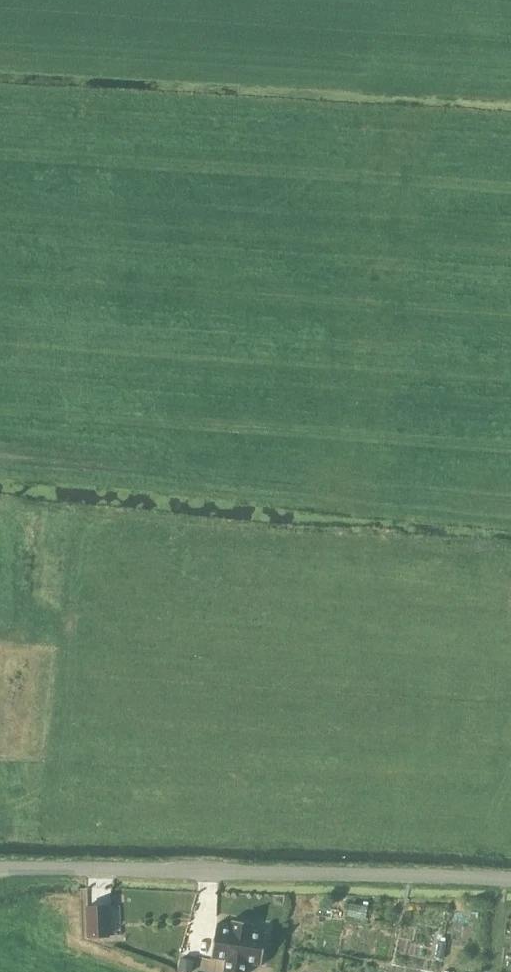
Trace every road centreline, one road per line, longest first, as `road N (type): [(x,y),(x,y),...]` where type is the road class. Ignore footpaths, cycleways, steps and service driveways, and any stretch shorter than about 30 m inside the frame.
road 1 (unclassified): [(510,881),(0,872)]

